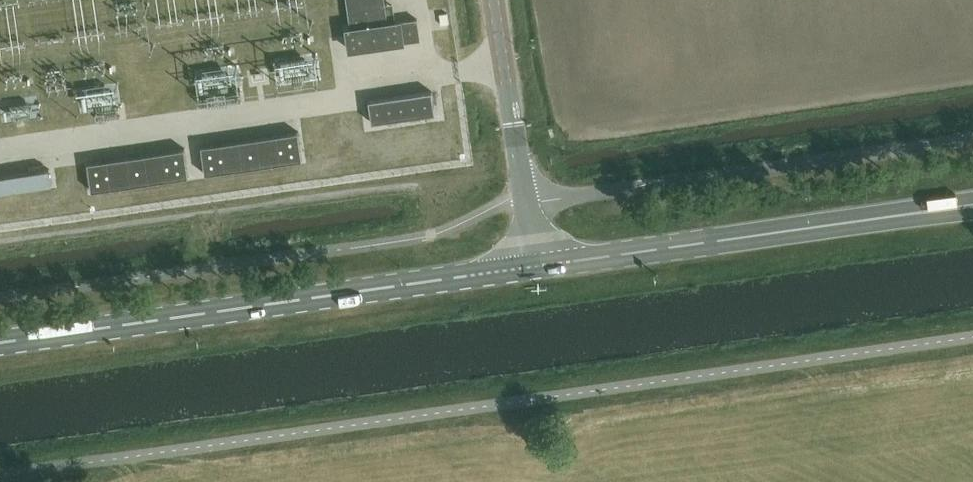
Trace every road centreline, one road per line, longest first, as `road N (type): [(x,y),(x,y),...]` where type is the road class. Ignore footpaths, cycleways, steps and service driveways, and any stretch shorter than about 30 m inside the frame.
road 1 (primary): [(0,343),(537,269)]
road 2 (unclassified): [(972,138),(527,199)]
road 3 (primary): [(537,269),(972,210)]
road 4 (tertiary): [(527,199),(492,0)]

